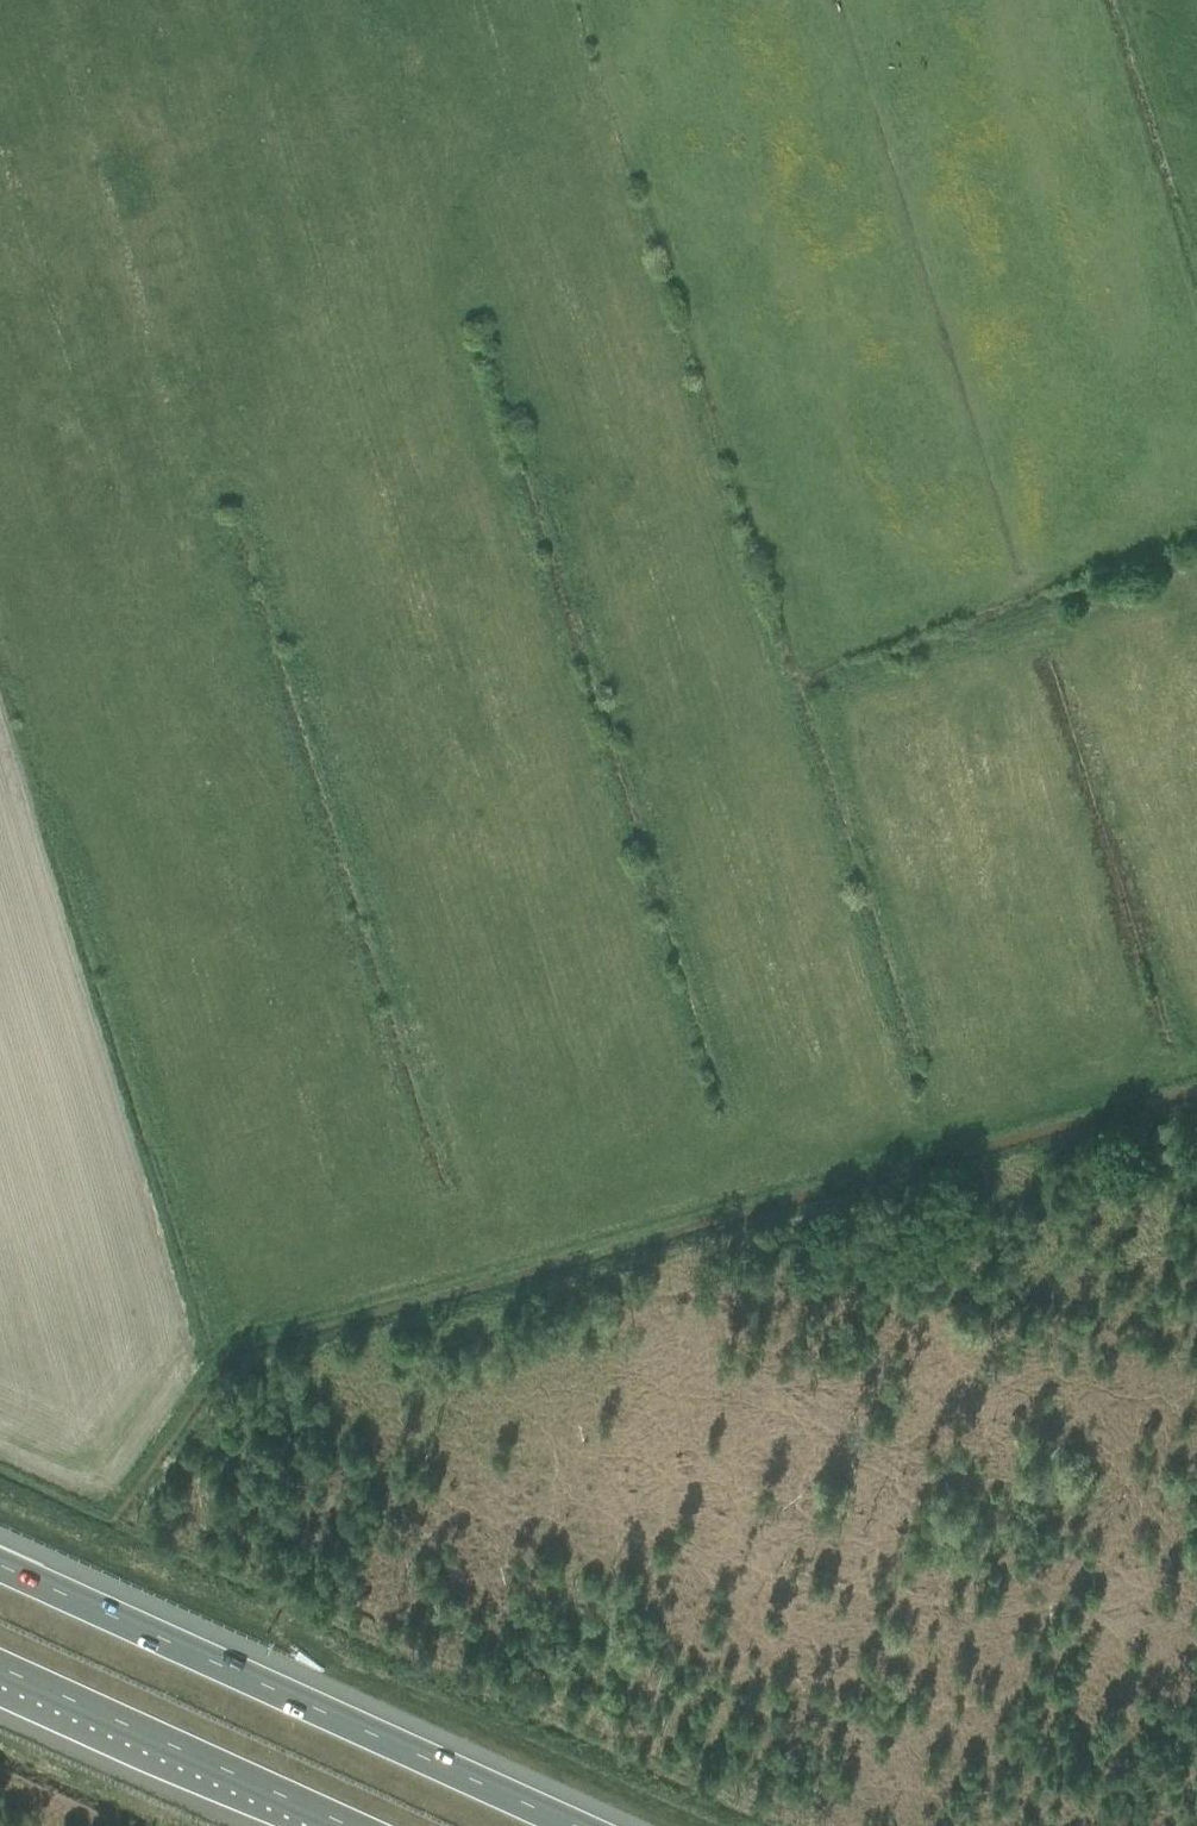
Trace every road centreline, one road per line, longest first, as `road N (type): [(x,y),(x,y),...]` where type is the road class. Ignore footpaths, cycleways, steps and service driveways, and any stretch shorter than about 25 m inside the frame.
road 1 (motorway): [(589,1825),(0,1564)]
road 2 (motorway): [(0,1664),(360,1825)]

